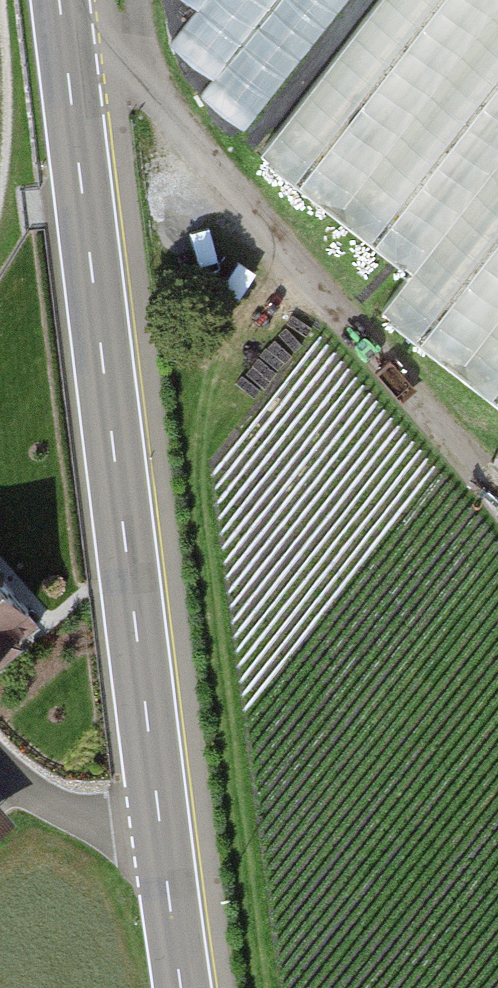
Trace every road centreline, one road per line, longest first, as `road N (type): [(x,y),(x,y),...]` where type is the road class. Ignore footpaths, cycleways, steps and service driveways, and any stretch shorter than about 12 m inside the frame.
road 1 (secondary): [(59,0),(182,987)]
road 2 (track): [(304,270),(198,397),(194,460),(258,987)]

